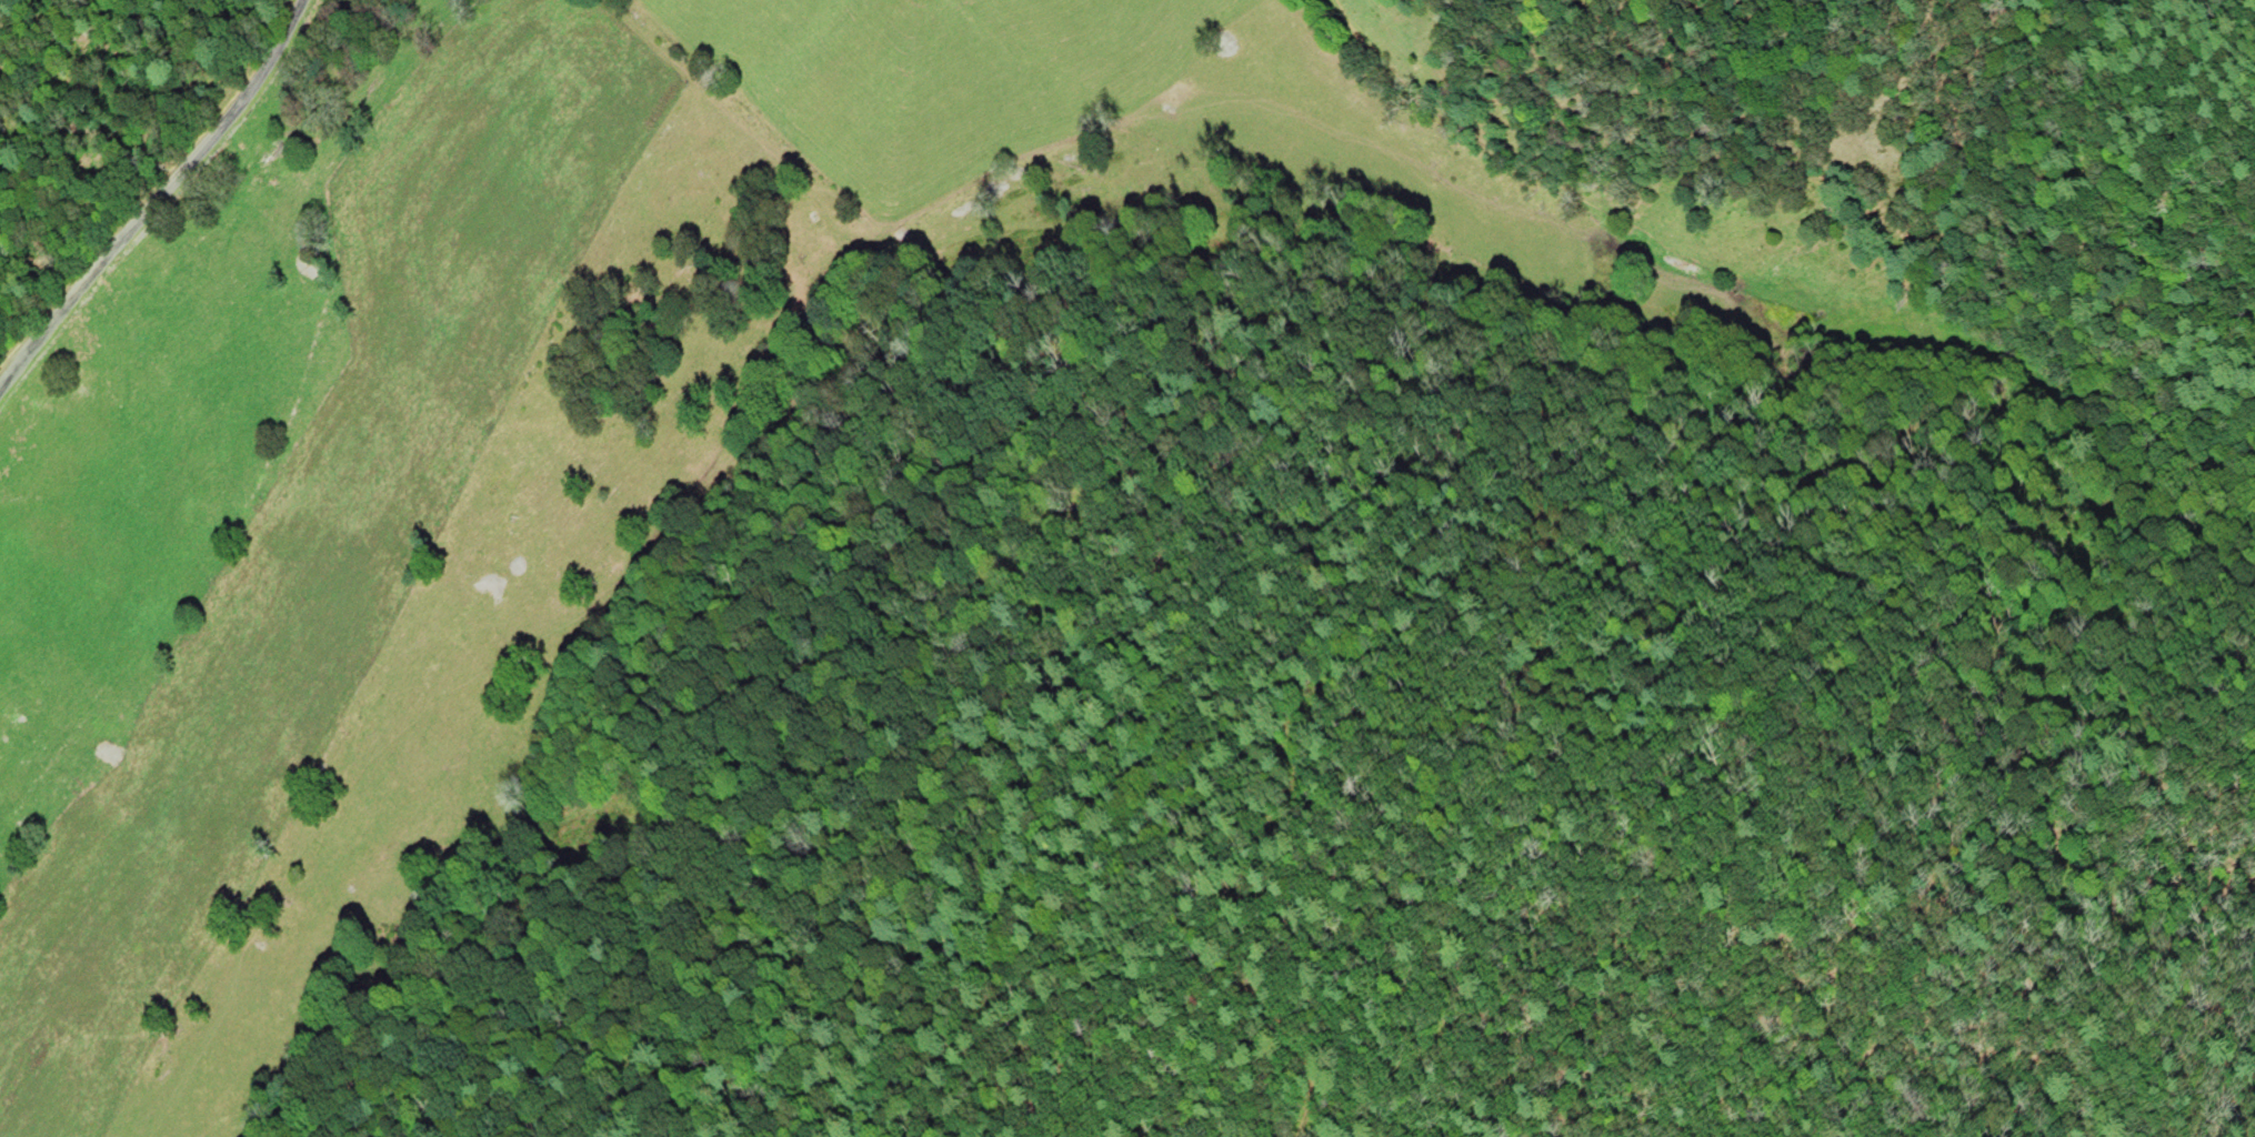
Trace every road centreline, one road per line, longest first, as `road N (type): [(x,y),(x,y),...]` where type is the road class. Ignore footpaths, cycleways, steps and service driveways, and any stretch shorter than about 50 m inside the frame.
road 1 (tertiary): [(291,0),(198,168),(0,392)]

